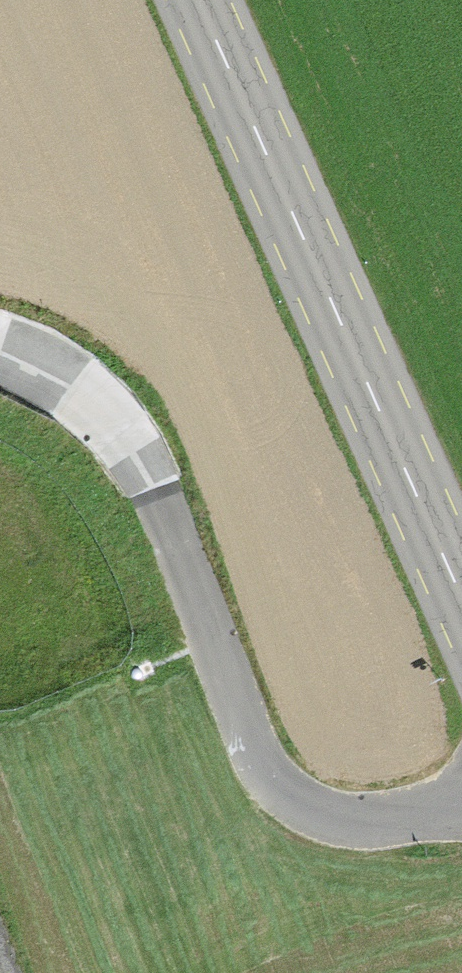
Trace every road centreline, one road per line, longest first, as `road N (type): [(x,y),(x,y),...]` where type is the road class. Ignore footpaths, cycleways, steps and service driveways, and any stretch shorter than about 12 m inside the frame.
road 1 (unclassified): [(0,360),(77,395),(144,470),(247,738),(279,802),(336,828),(461,826)]
road 2 (primary): [(402,473),(201,0)]
road 3 (primary): [(402,473),(461,615)]

